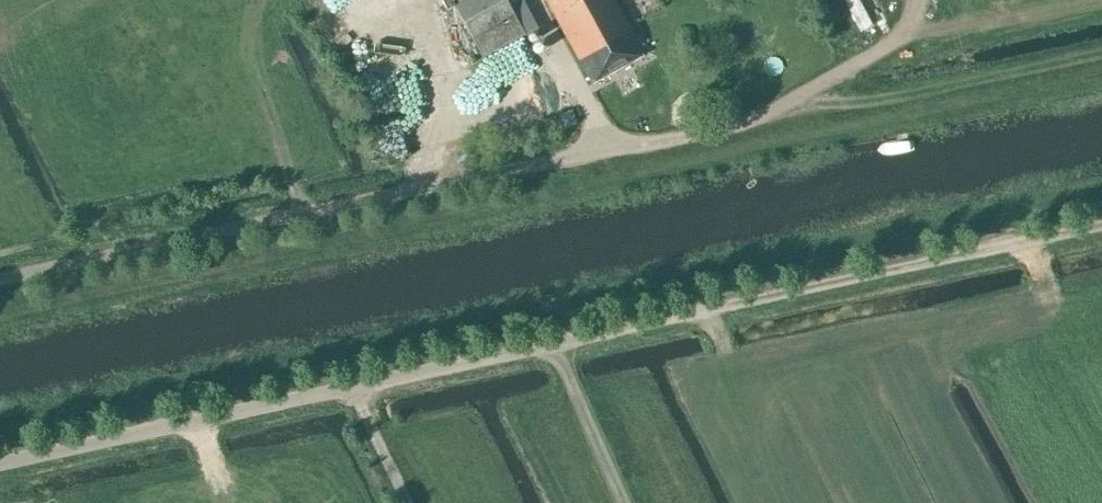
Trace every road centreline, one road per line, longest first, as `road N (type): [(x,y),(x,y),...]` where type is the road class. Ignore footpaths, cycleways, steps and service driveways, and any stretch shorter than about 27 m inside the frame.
road 1 (unclassified): [(0,463),(1101,224)]
road 2 (unclassified): [(0,279),(738,124),(793,104),(829,76)]
road 3 (track): [(920,0),(904,32),(829,76)]

